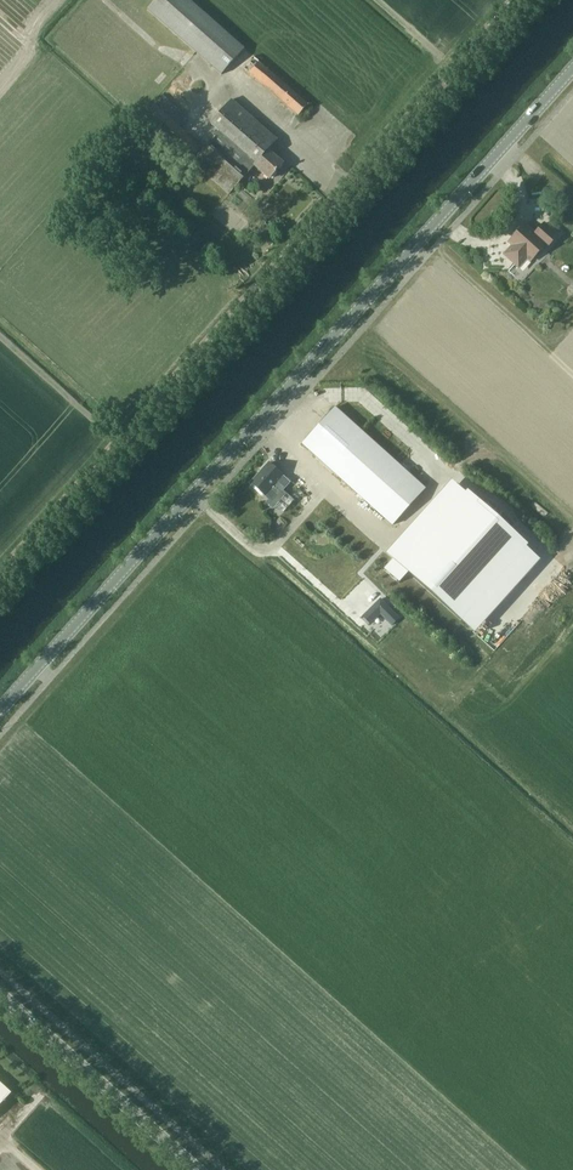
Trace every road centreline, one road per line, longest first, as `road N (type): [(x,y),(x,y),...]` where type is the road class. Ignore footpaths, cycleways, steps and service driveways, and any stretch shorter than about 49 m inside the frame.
road 1 (tertiary): [(0,711),(572,69)]
road 2 (unclassified): [(0,574),(514,0)]
road 3 (secondary): [(199,1169),(0,994)]

